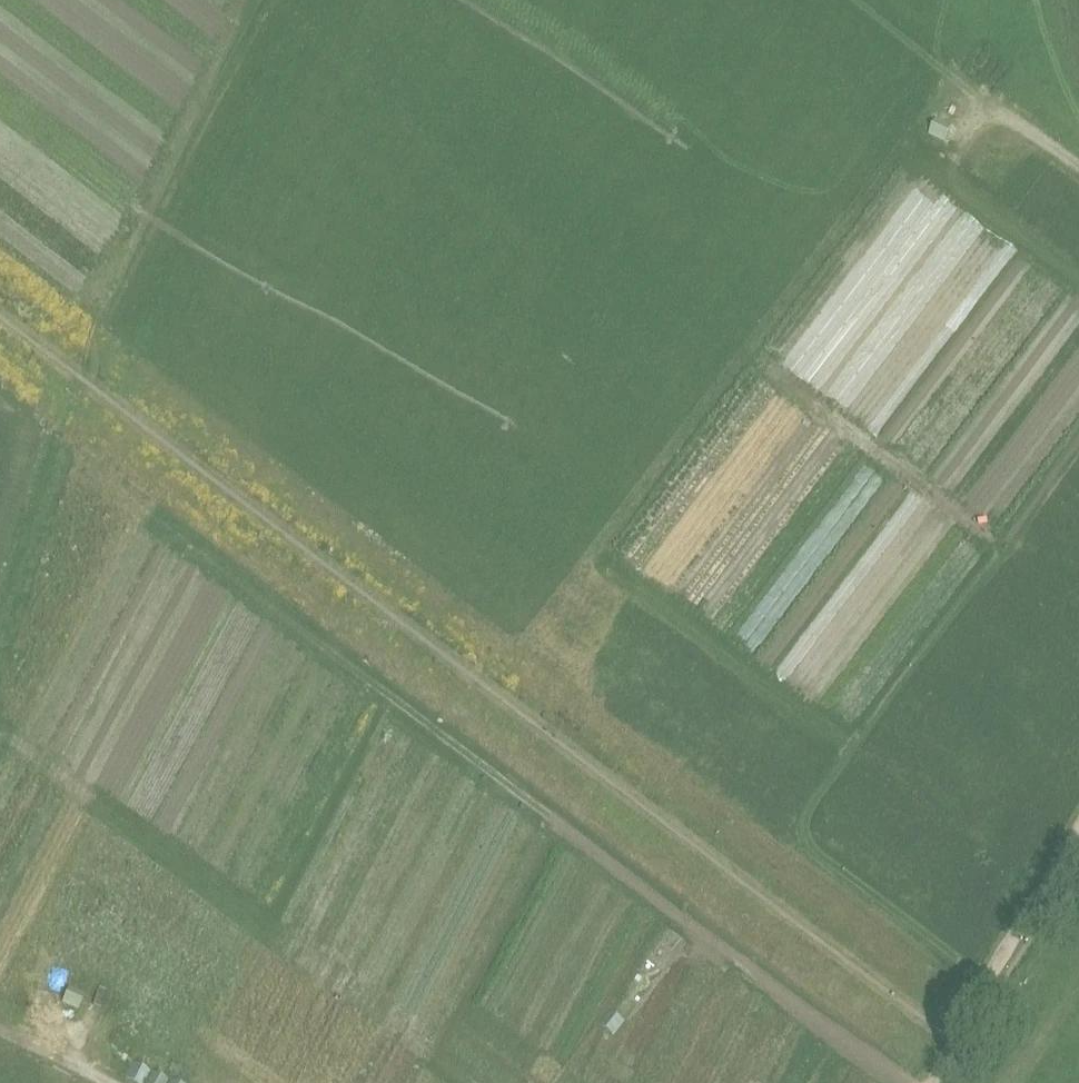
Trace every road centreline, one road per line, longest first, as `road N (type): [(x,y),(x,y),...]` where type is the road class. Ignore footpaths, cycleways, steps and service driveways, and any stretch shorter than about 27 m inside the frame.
road 1 (track): [(1078,835),(957,1042)]
road 2 (track): [(1078,162),(991,105),(964,117)]

